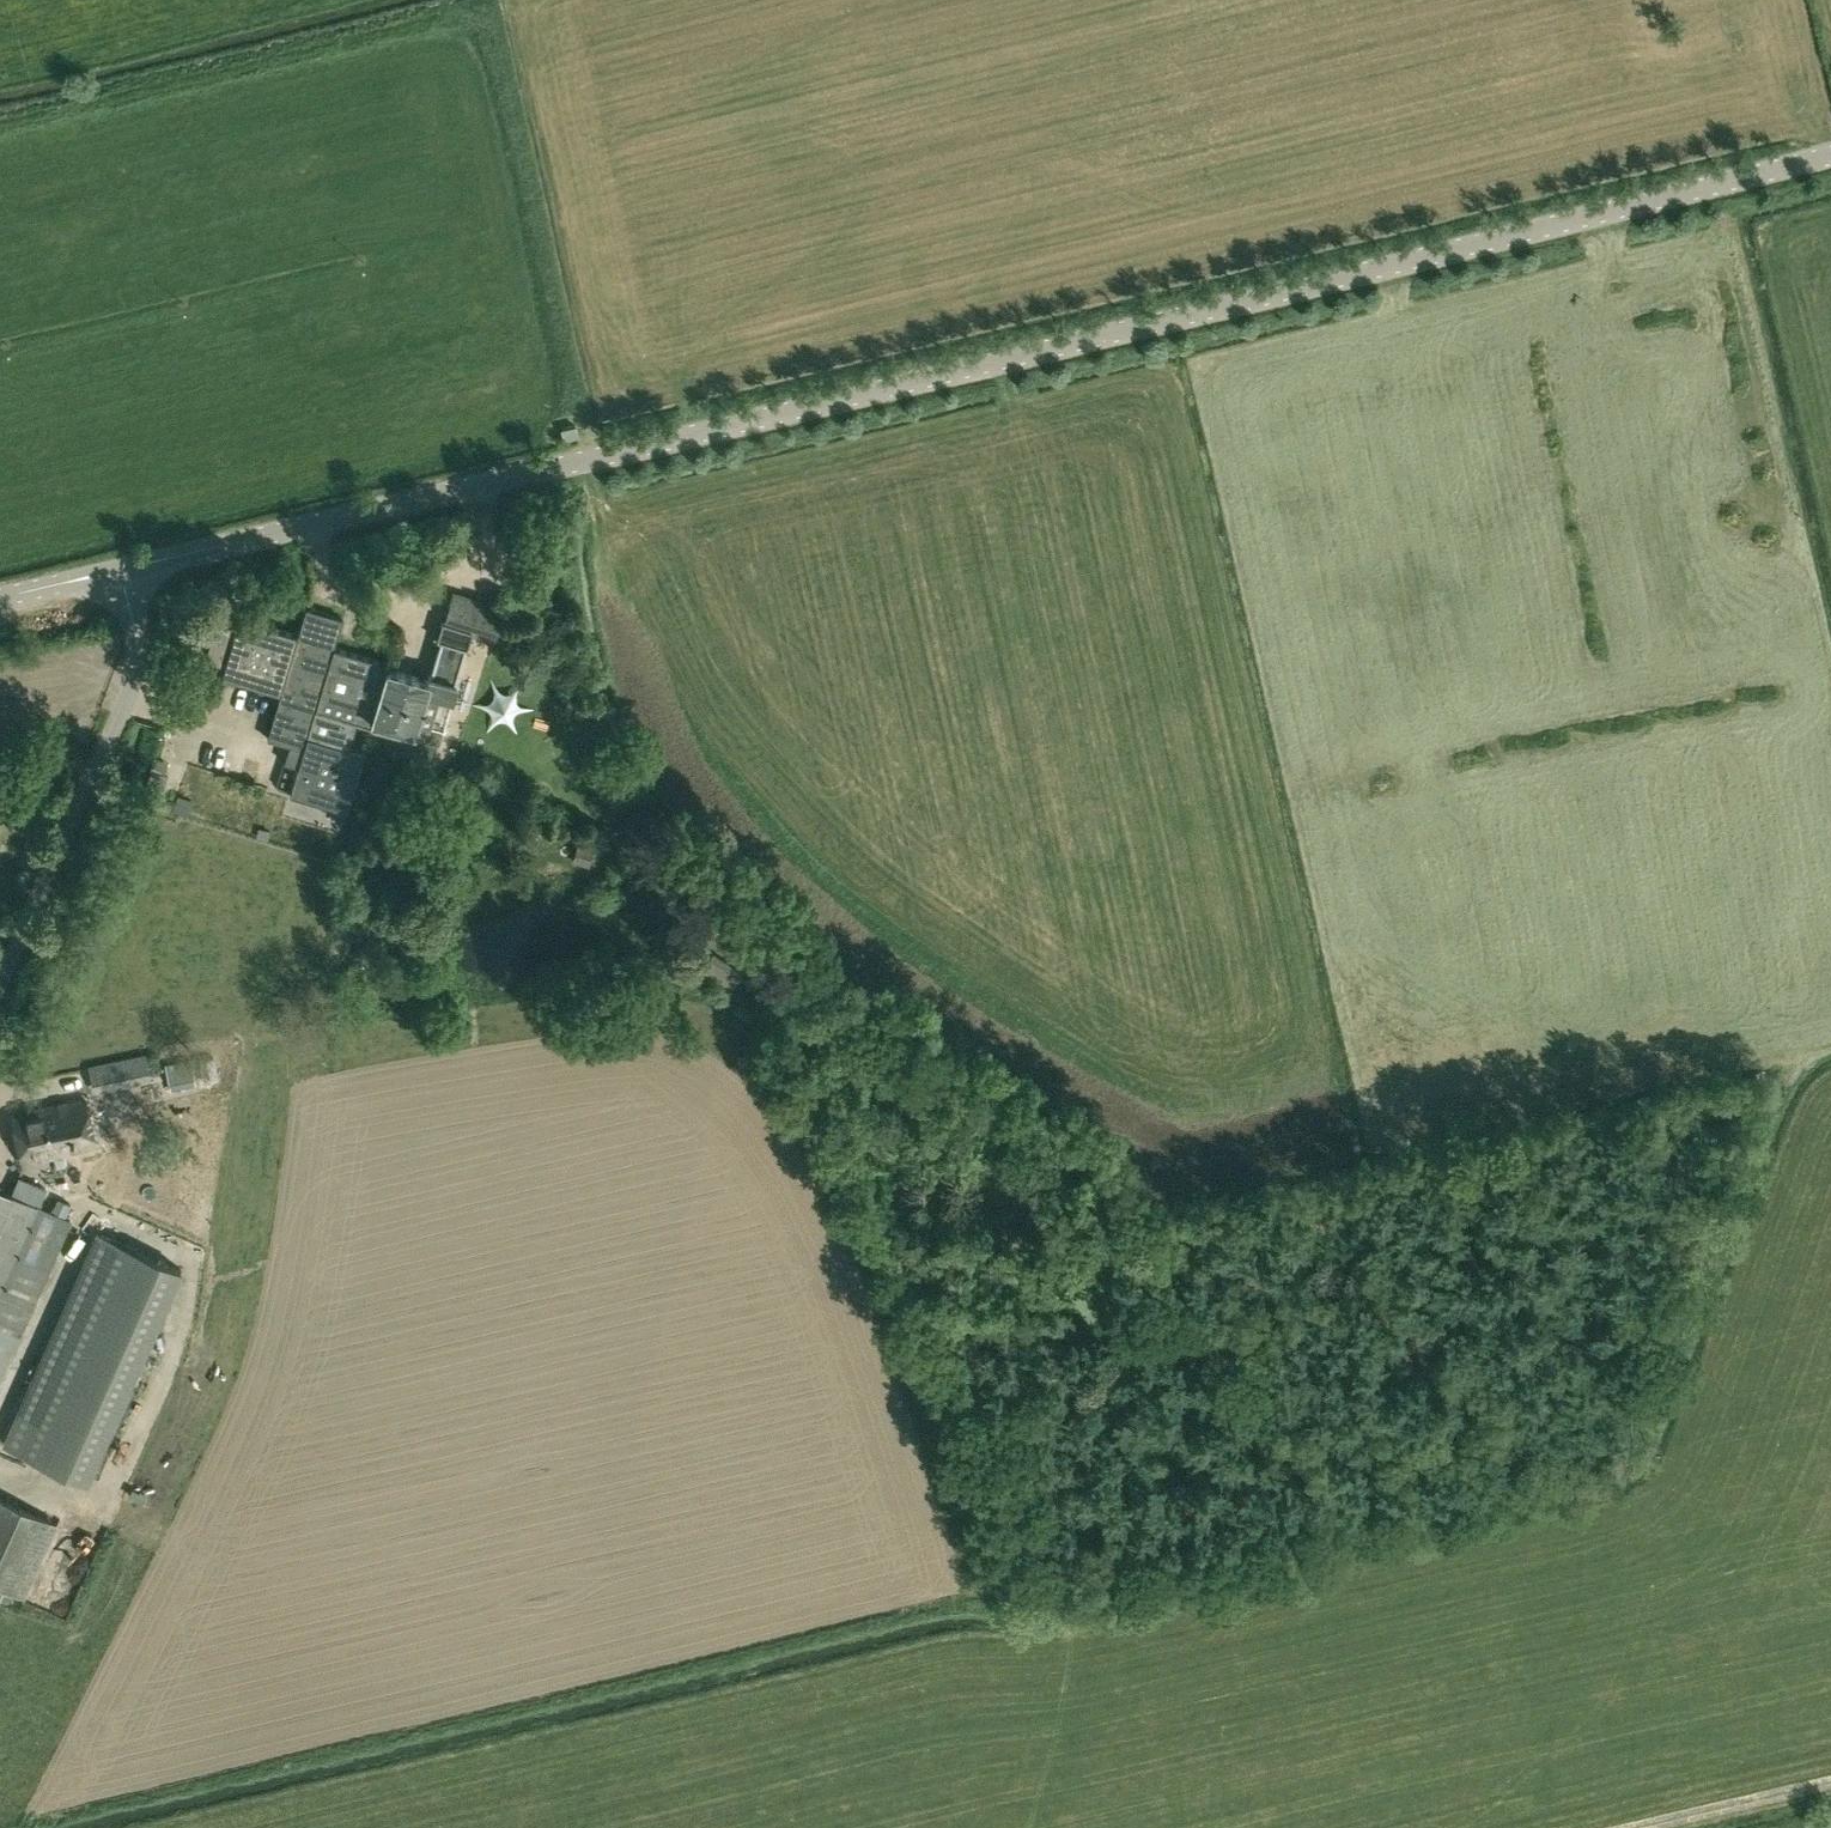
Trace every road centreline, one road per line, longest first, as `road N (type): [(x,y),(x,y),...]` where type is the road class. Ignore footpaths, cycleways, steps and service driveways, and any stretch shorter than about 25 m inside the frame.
road 1 (tertiary): [(0,600),(1830,147)]
road 2 (track): [(0,991),(105,793),(138,639),(130,569)]

